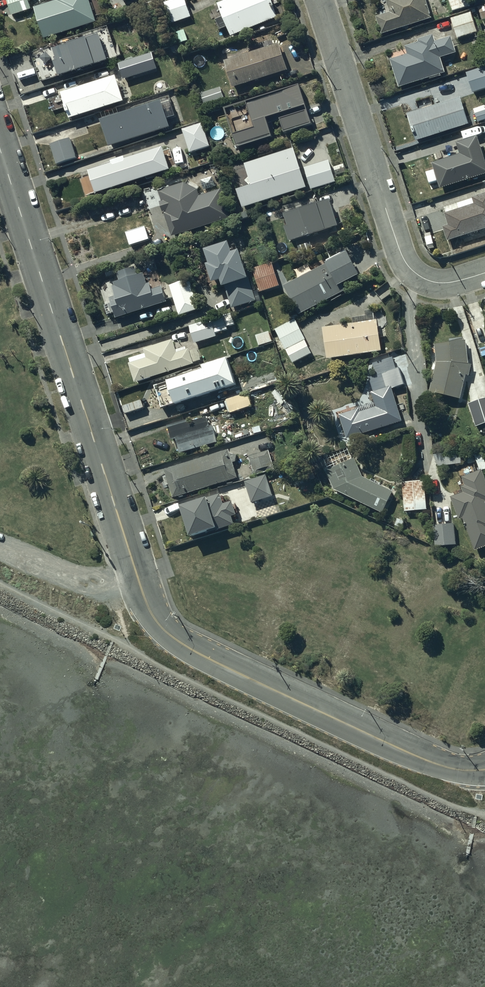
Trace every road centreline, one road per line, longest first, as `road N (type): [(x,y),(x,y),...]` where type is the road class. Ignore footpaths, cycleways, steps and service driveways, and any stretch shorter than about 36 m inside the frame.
road 1 (tertiary): [(0,139),(154,615)]
road 2 (tertiary): [(154,615),(209,659),(421,759),(484,770)]
road 3 (residential): [(319,0),(402,255),(435,282),(484,273)]
road 4 (residential): [(0,545),(154,615)]

